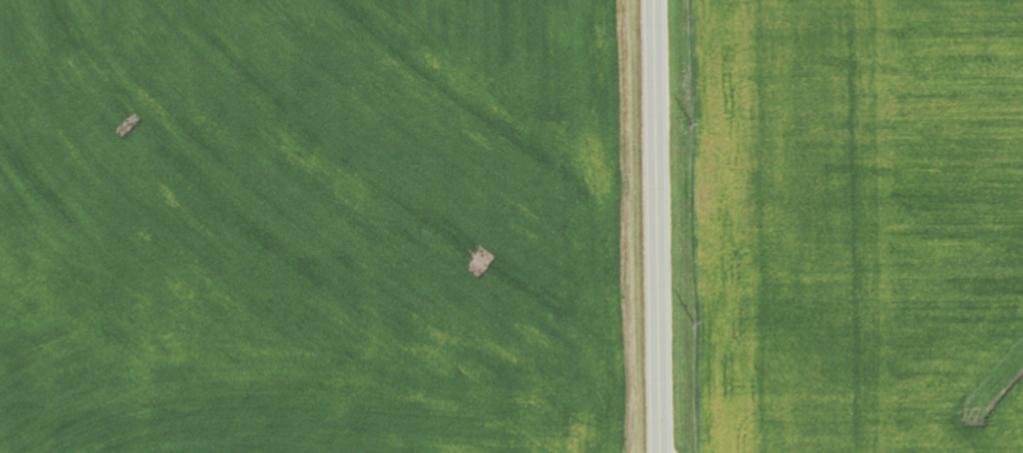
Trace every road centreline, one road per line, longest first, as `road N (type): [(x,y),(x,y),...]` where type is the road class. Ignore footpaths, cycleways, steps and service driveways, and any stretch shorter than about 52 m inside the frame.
road 1 (primary): [(661,452),(655,0)]

